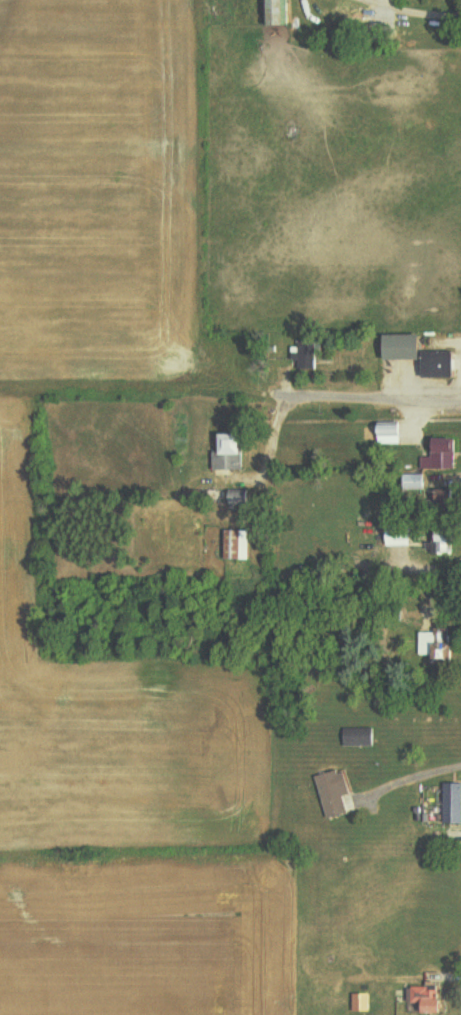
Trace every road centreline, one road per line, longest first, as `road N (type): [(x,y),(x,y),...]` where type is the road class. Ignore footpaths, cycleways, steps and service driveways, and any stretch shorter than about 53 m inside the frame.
road 1 (residential): [(460,404),(295,403)]

